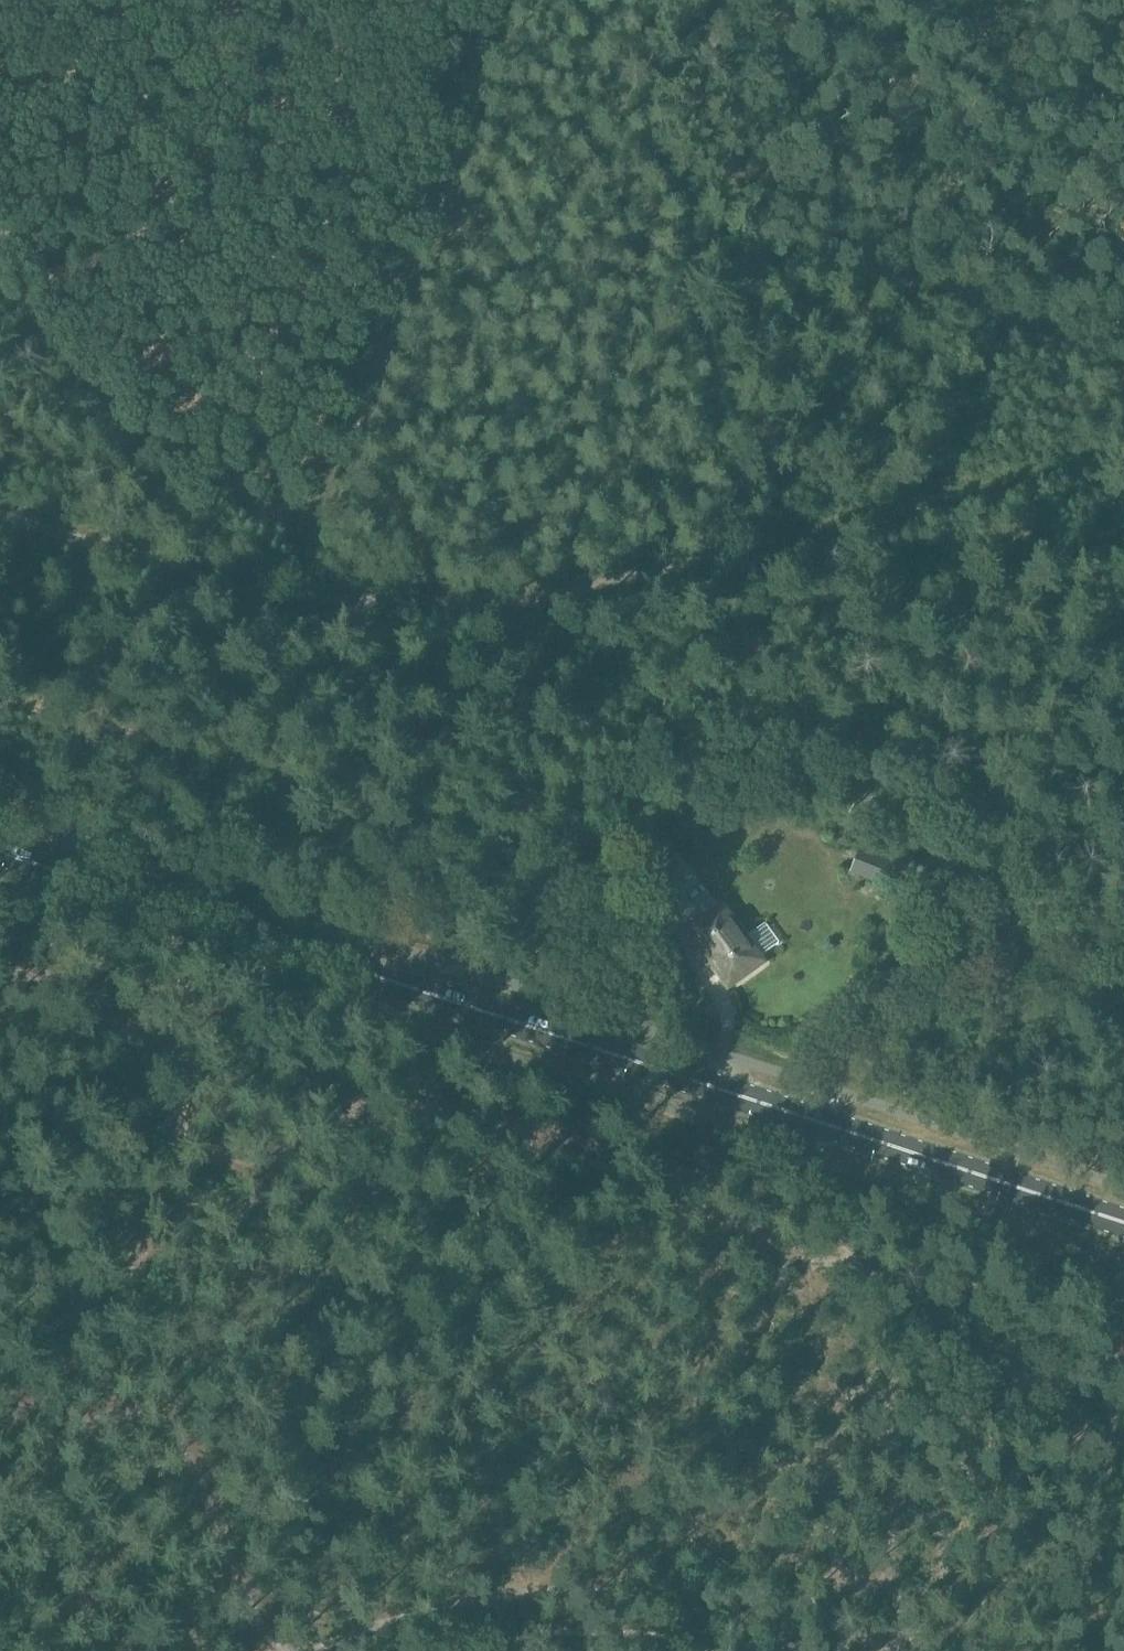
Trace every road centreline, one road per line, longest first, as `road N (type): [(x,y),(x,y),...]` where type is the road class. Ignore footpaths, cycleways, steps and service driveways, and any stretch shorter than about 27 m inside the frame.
road 1 (primary): [(1123,1231),(0,861)]
road 2 (track): [(285,596),(483,605),(653,576),(731,599),(776,652)]
road 3 (track): [(653,576),(916,506),(969,479),(1123,451)]
road 4 (track): [(947,1650),(987,1593),(1117,1451),(1123,1411)]
road 5 (track): [(0,513),(285,596)]
road 6 (track): [(855,1098),(1123,979)]
road 7 (track): [(714,1650),(640,1630),(533,1636)]

